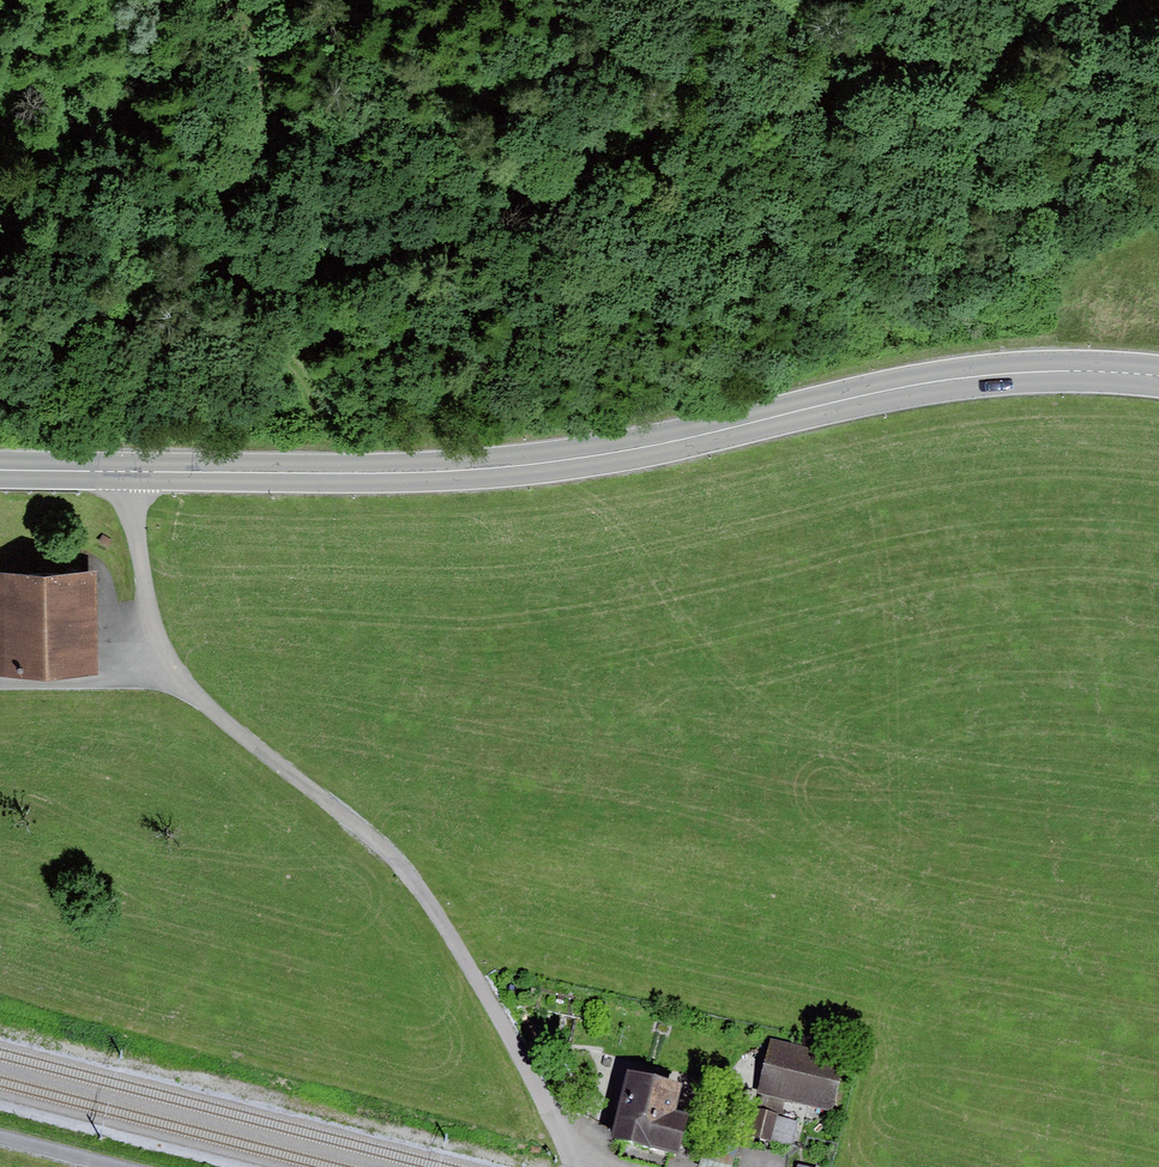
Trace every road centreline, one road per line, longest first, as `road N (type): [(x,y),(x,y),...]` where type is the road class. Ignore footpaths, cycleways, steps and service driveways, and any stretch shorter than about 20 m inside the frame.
road 1 (primary): [(1158,378),(975,376),(523,466),(401,474),(127,471)]
road 2 (unclassified): [(127,471),(155,637),(182,689),(386,858),(484,1000),(572,1166)]
road 3 (track): [(1014,0),(390,207),(296,209),(250,157)]
road 4 (track): [(233,0),(262,46),(242,233),(271,345),(319,394),(294,472)]
road 5 (primary): [(127,471),(0,470)]

